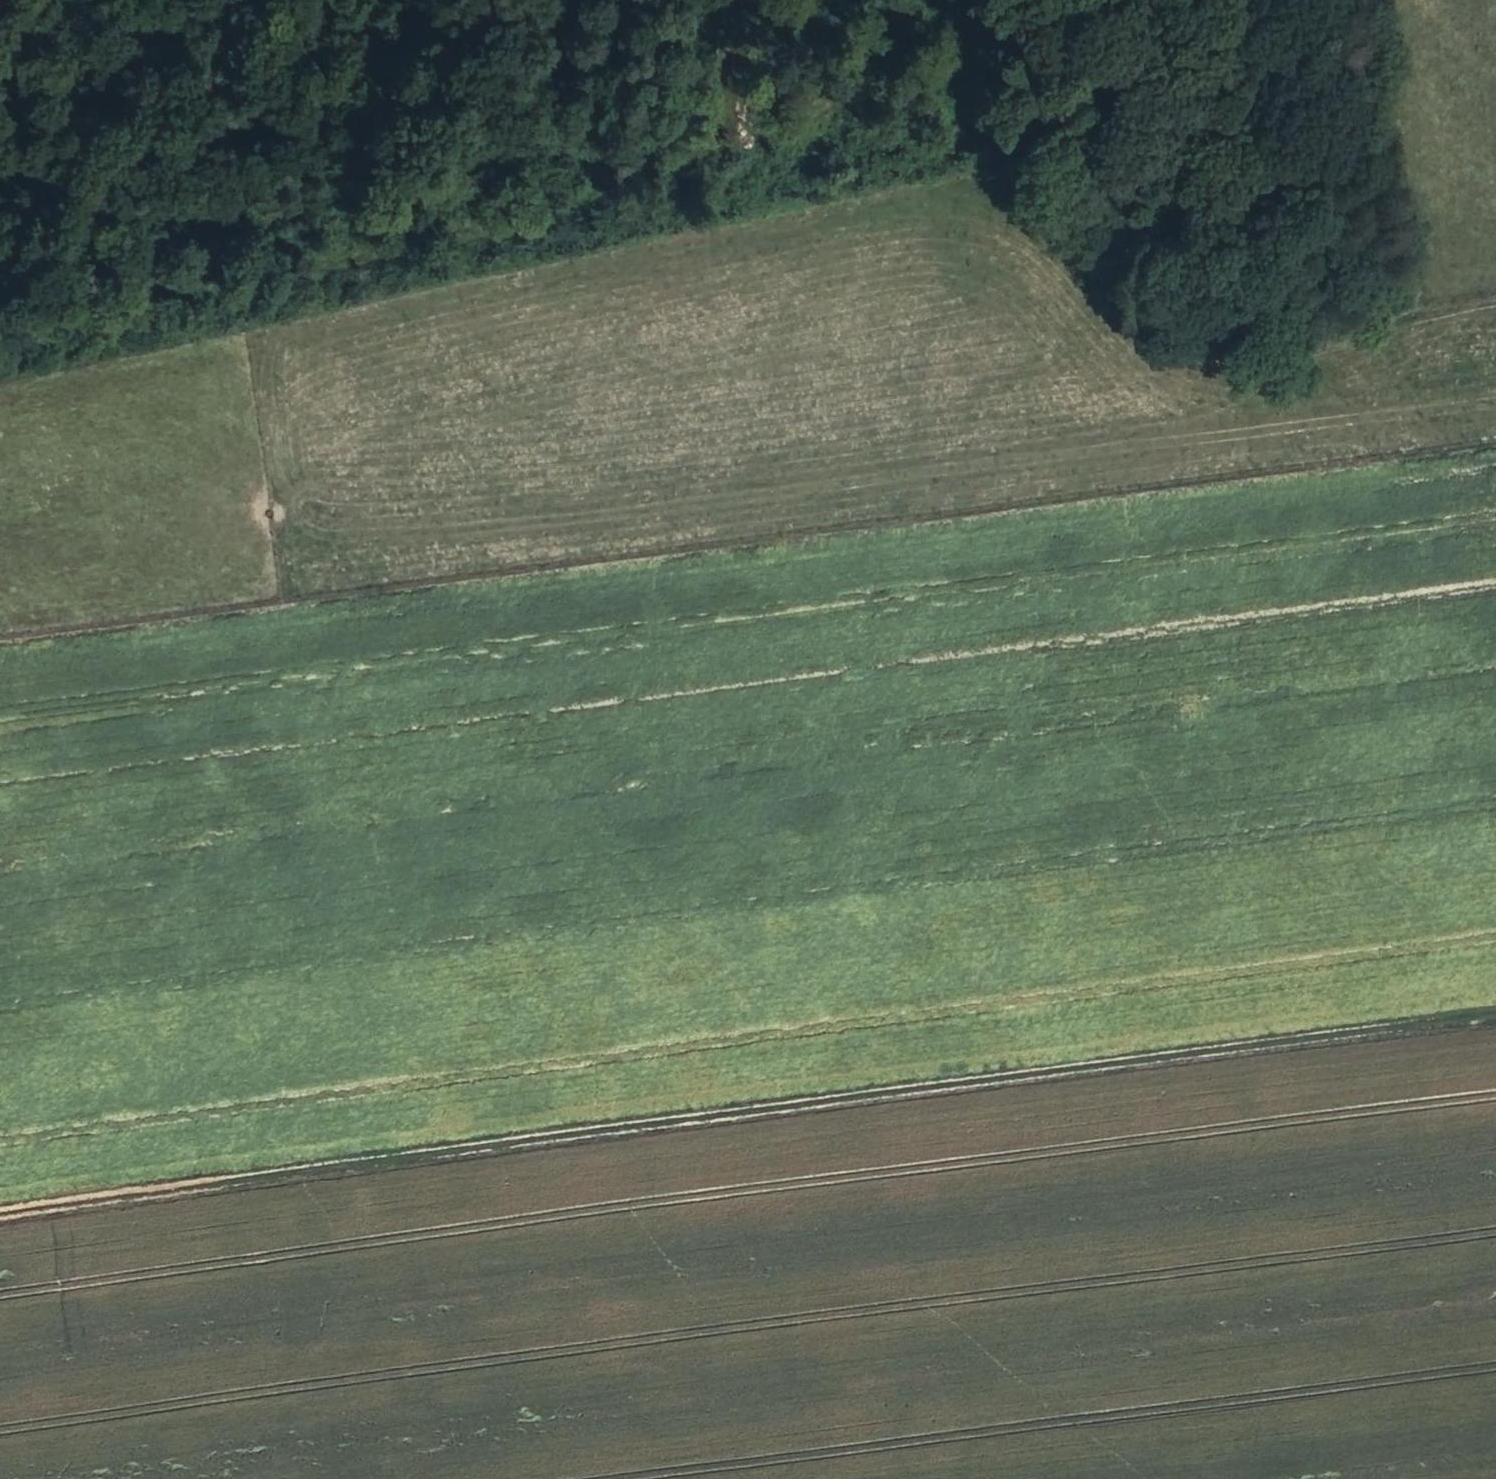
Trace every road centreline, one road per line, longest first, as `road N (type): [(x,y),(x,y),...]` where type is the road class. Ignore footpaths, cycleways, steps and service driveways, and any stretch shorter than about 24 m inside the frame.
road 1 (track): [(1495,1022),(0,1225)]

